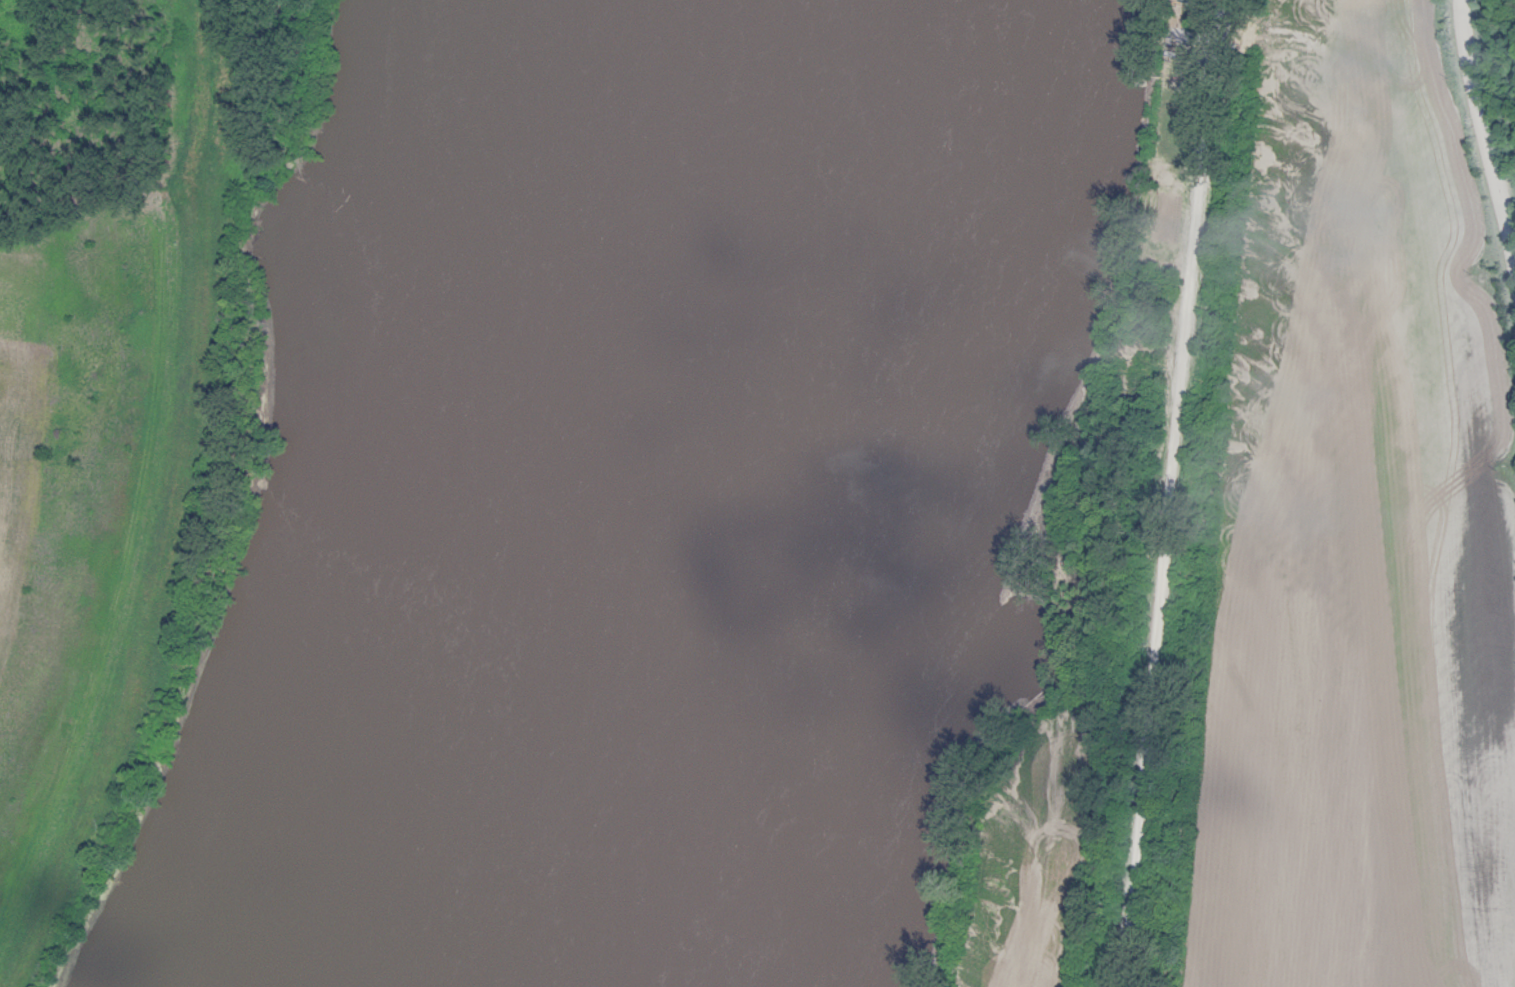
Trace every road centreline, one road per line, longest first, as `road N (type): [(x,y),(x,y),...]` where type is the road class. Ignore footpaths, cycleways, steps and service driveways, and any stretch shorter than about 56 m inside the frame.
road 1 (residential): [(1514,380),(1513,324),(1453,50),(1459,0)]

